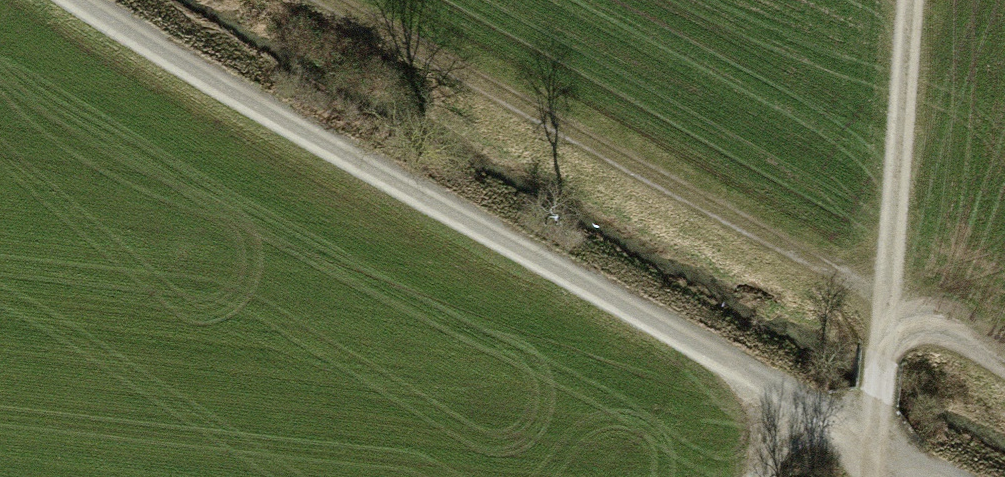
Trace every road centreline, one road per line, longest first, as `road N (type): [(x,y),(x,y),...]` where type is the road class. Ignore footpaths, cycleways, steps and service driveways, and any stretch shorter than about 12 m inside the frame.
road 1 (track): [(916,476),(770,402),(68,0)]
road 2 (track): [(1004,376),(315,0)]
road 3 (track): [(872,476),(911,0)]

